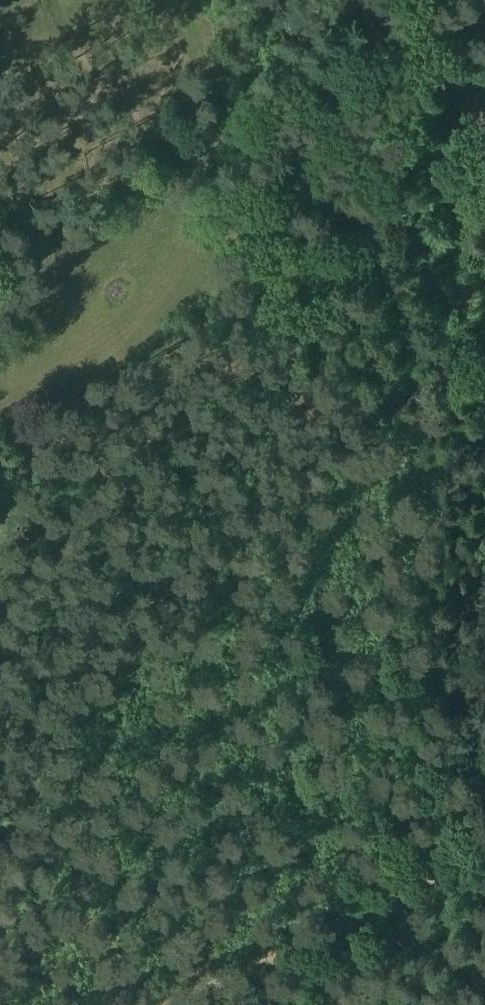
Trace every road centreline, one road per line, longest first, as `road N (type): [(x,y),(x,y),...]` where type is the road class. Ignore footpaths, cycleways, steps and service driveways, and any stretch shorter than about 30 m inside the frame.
road 1 (track): [(484,821),(121,1004)]

